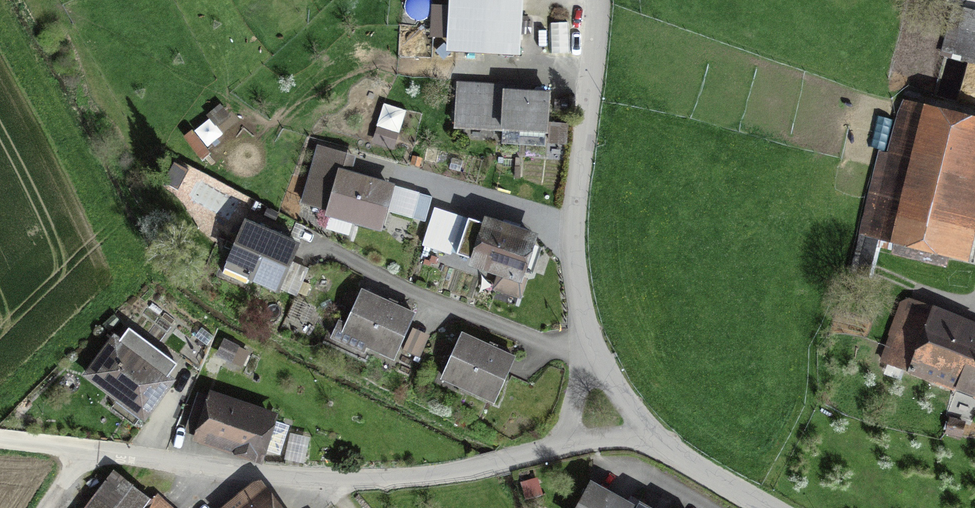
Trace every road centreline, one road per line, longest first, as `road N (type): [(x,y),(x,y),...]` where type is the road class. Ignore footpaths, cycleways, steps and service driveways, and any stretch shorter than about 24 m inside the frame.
road 1 (residential): [(0,441),(278,476),(435,477),(482,468)]
road 2 (residential): [(588,352),(575,211),(600,0)]
road 3 (residential): [(588,352),(547,344),(409,291),(327,249)]
road 4 (residential): [(520,459),(588,440),(662,446)]
road 5 (residential): [(662,446),(767,507)]
road 6 (residential): [(662,446),(588,352)]

